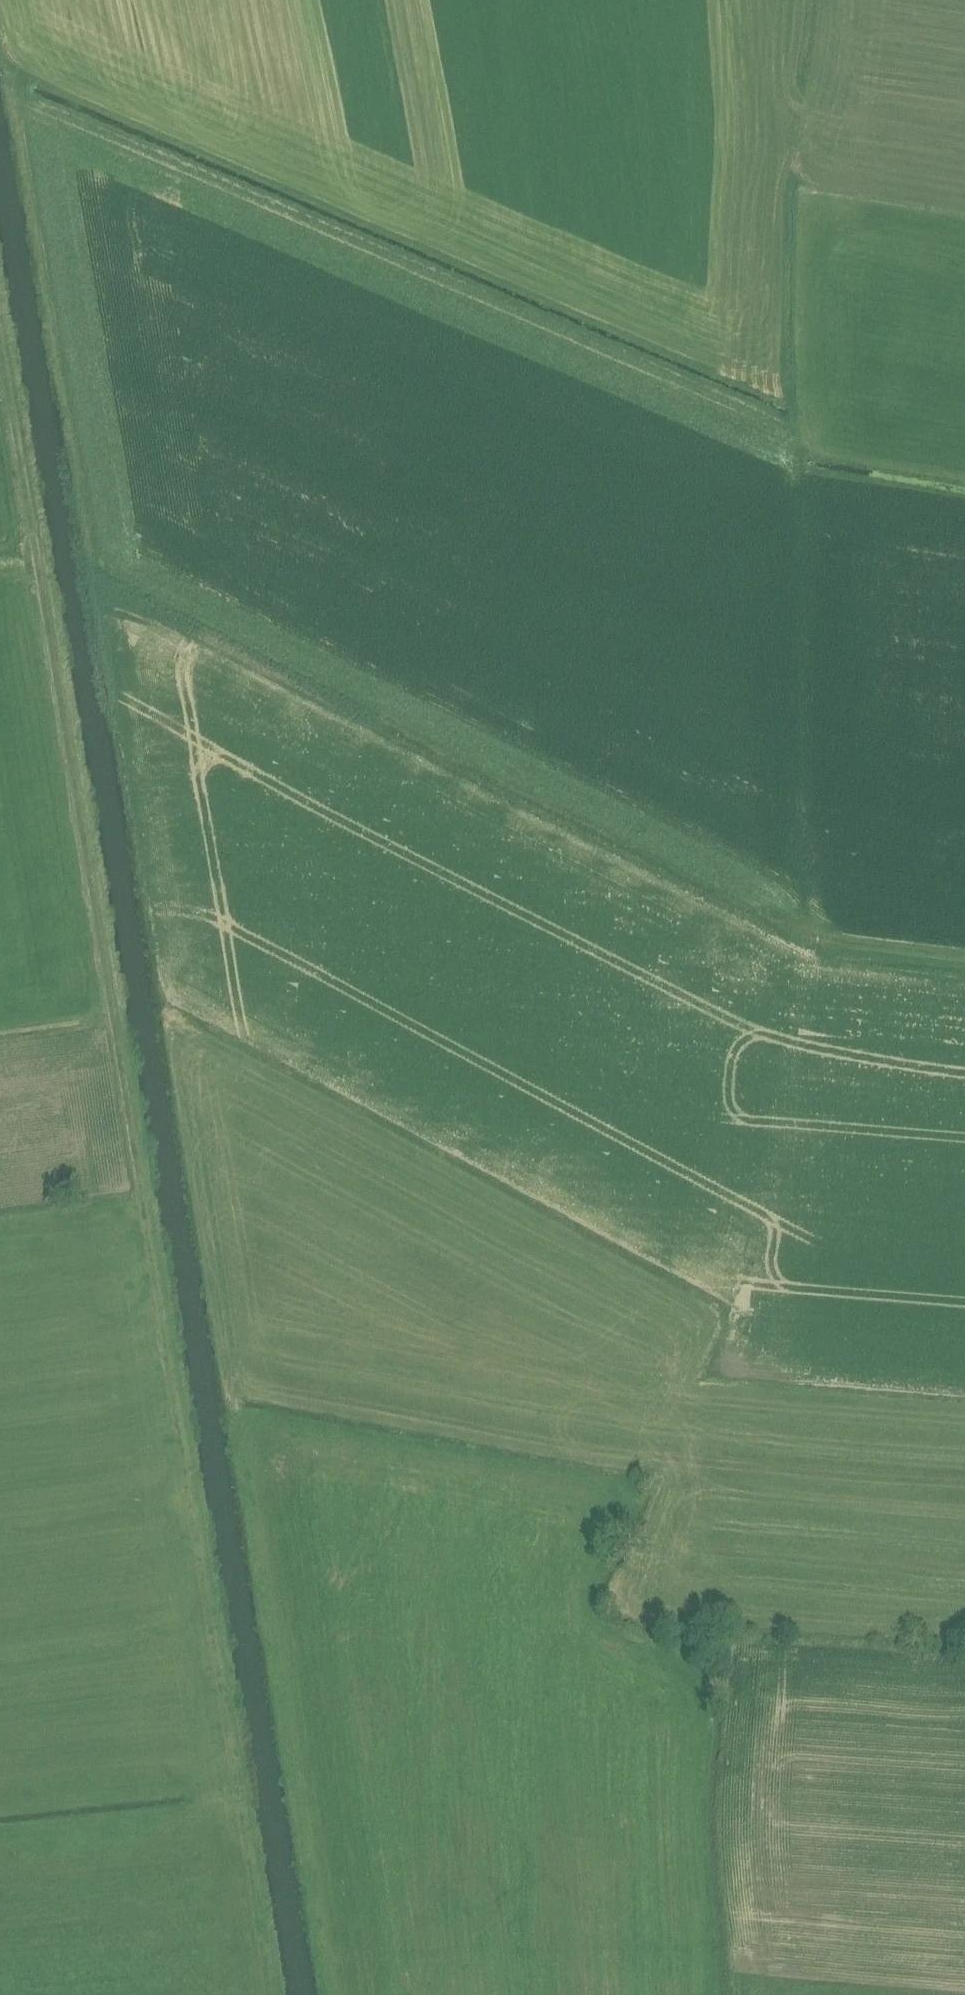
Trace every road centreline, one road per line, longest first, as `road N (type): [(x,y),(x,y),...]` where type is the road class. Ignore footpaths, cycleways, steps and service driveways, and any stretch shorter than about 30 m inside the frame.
road 1 (track): [(110,990),(0,342)]

